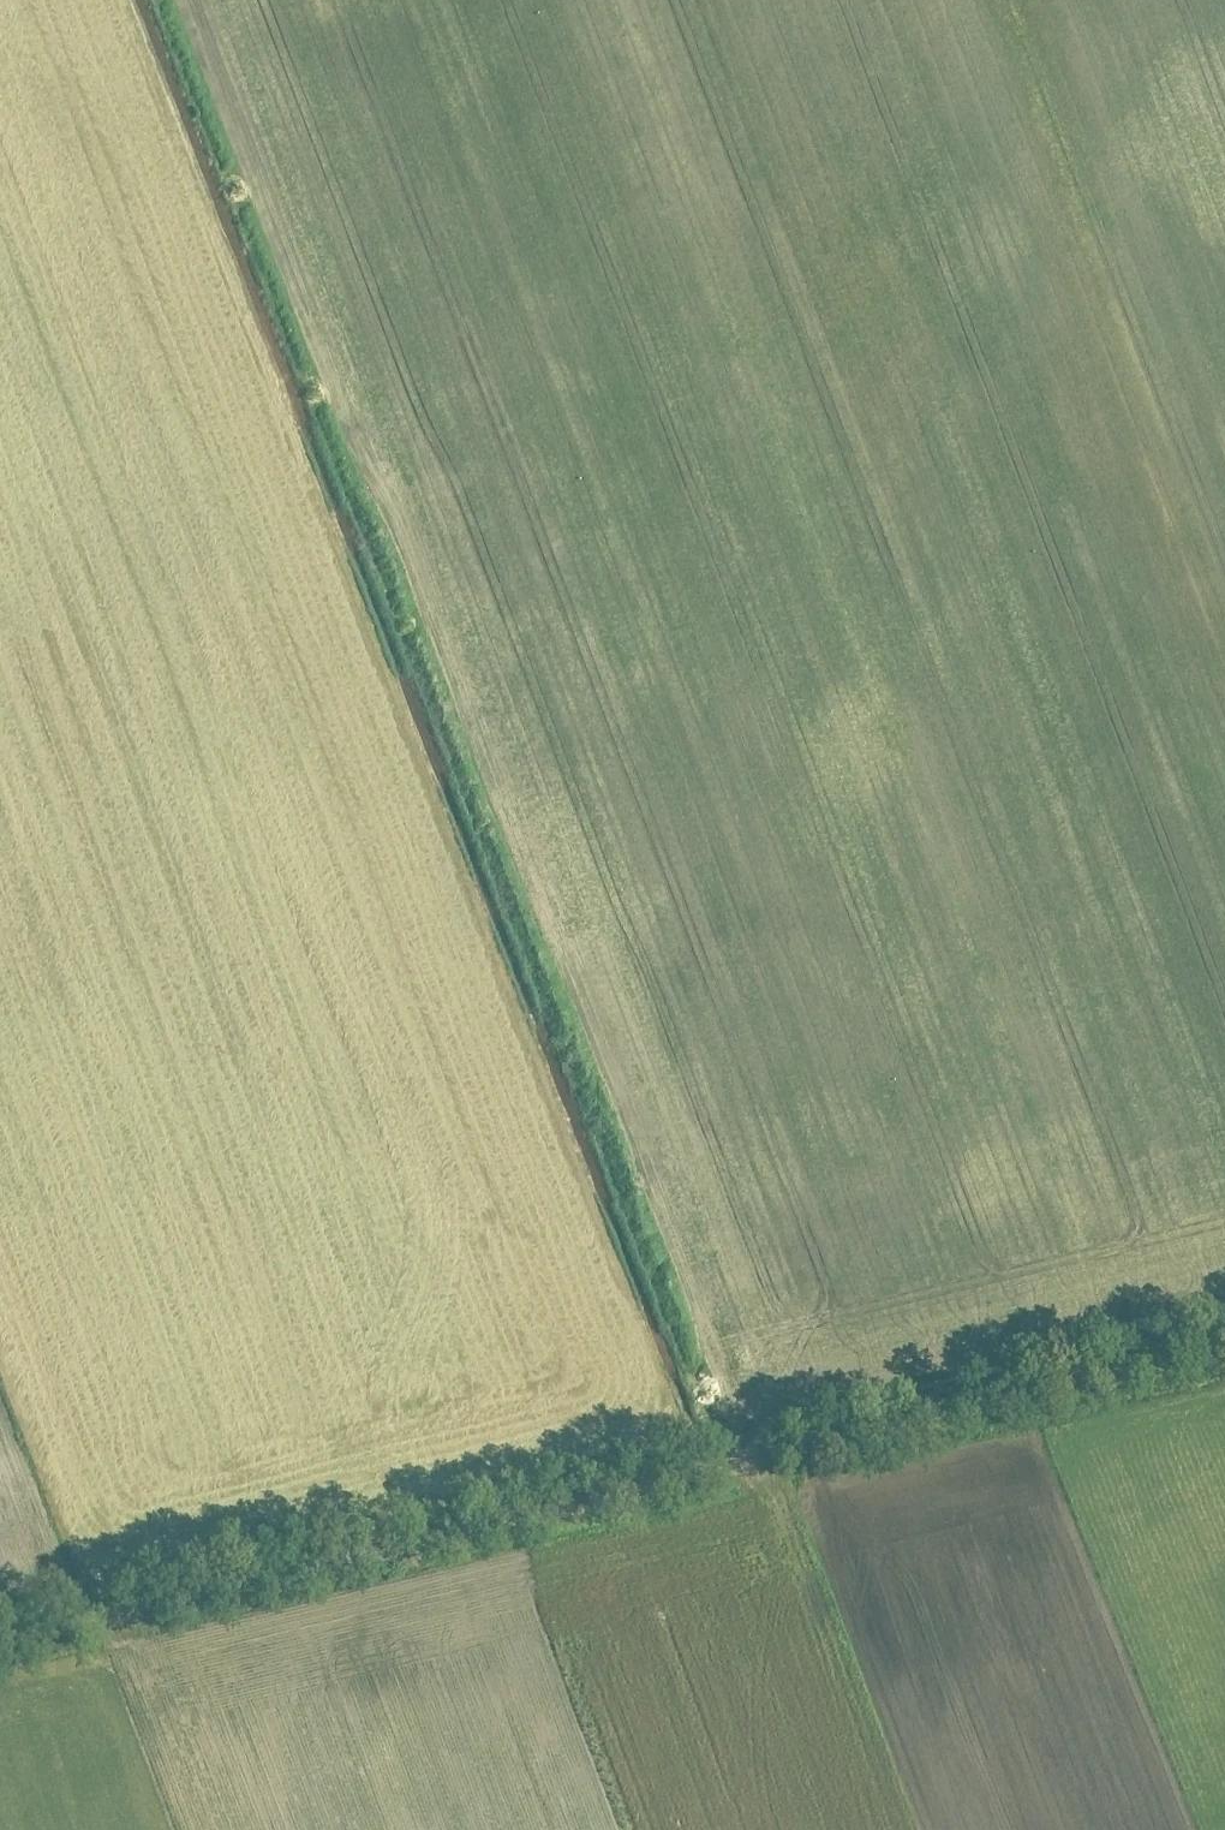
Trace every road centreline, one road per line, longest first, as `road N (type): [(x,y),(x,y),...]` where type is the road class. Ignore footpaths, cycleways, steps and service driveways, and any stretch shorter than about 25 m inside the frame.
road 1 (unclassified): [(0,1650),(1224,1342)]

